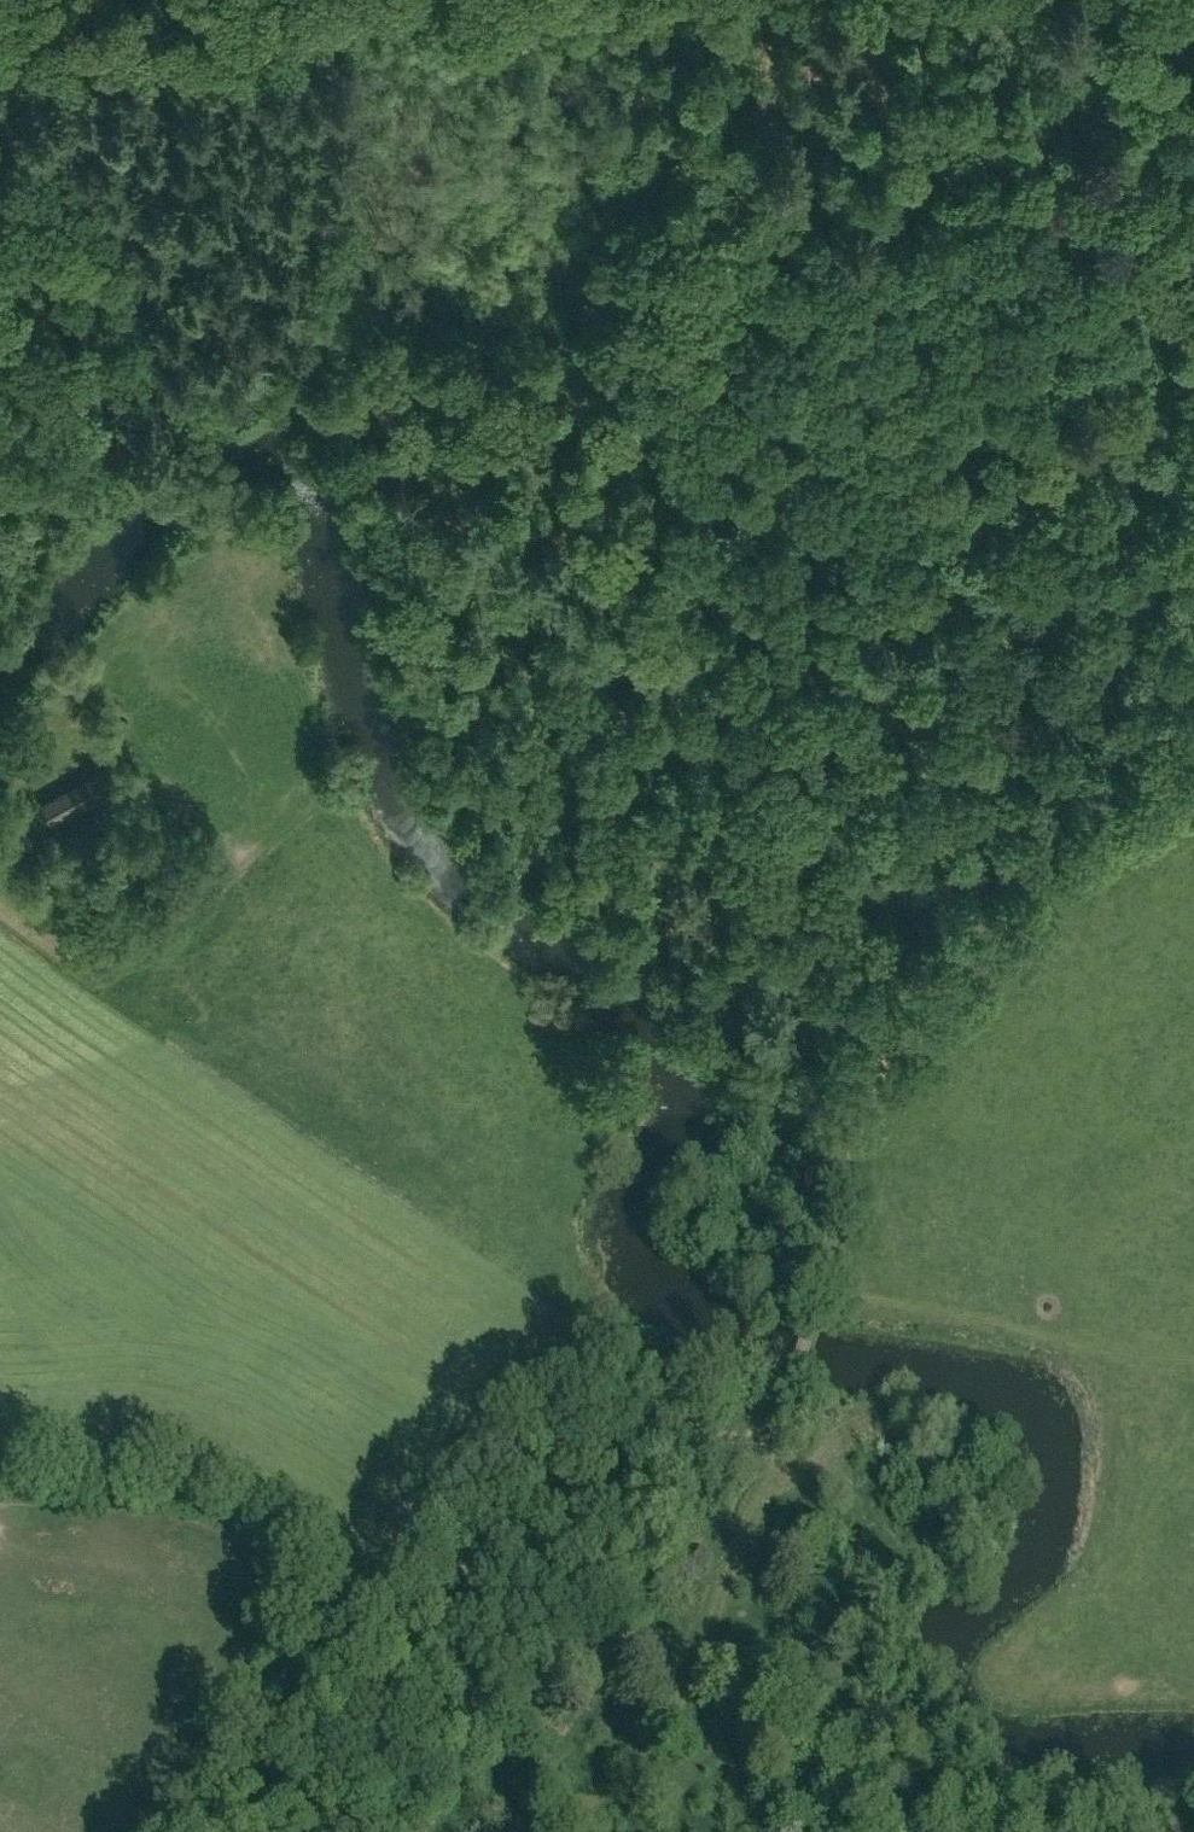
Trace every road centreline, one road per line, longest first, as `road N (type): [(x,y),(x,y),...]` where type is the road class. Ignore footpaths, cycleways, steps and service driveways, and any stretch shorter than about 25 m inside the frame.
road 1 (track): [(587,1803),(694,1685),(786,1463),(897,1542),(900,1560),(856,1635),(851,1774),(816,1793)]
road 2 (track): [(533,1359),(646,1420),(758,1431),(783,1412),(817,1312)]
road 3 (track): [(685,1831),(718,1734),(736,1720),(770,1716)]
road 4 (track): [(858,1709),(906,1785),(912,1831)]

